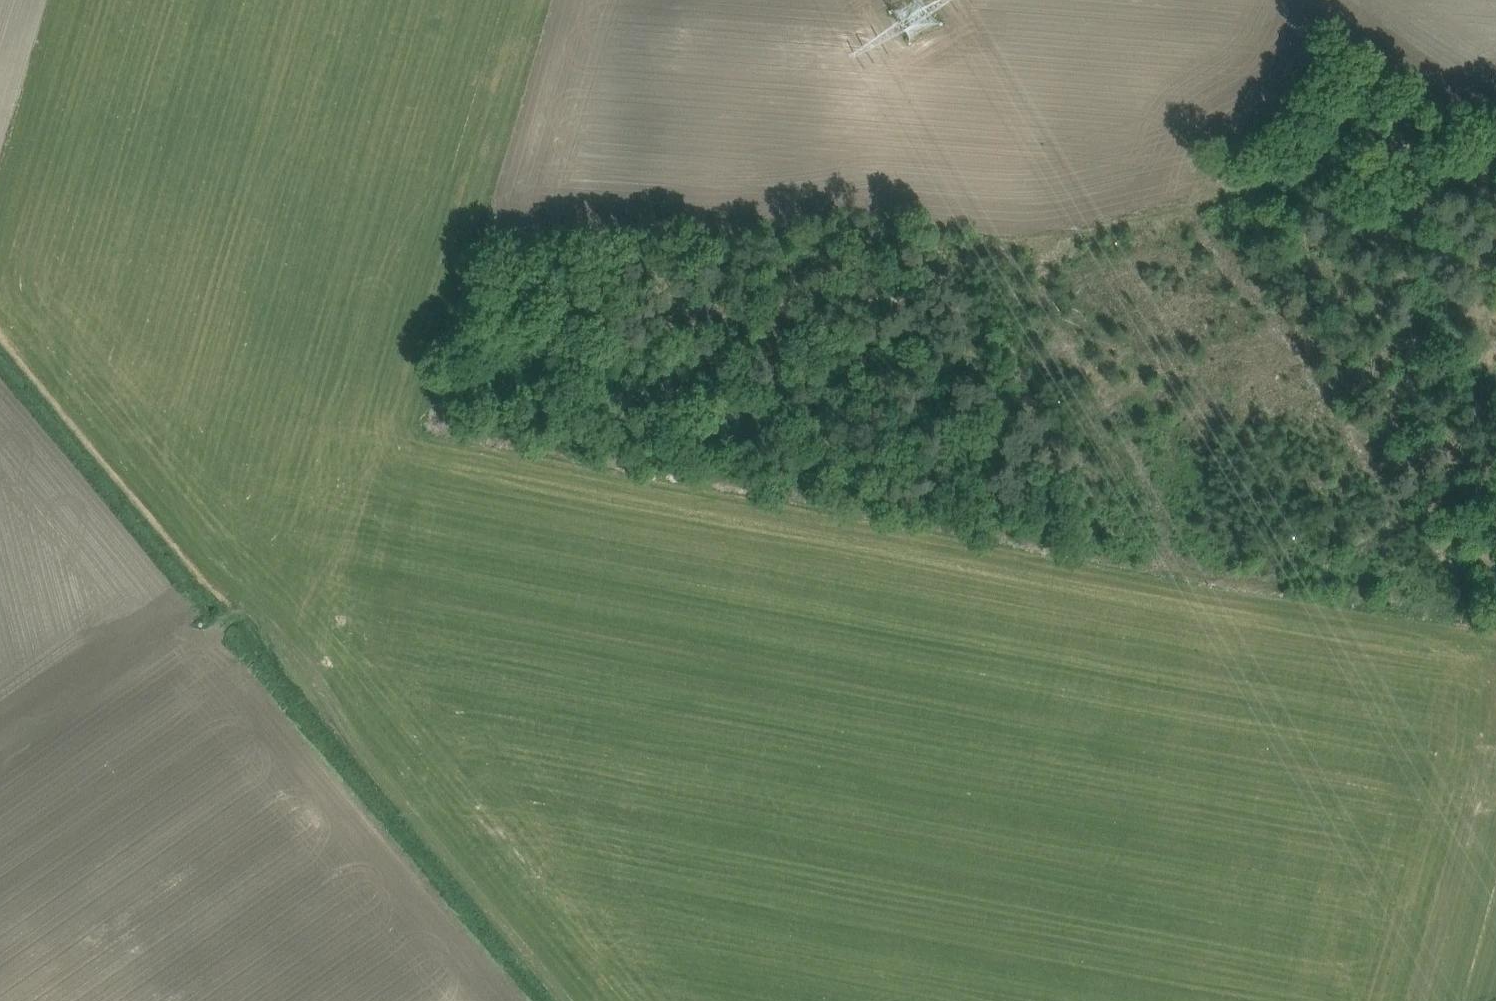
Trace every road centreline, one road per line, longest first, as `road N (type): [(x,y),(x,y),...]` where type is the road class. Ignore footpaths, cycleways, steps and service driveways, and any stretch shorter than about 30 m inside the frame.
road 1 (track): [(1495,493),(1299,581),(1226,578),(1038,540),(923,483),(838,469),(670,467),(609,453),(531,417),(465,406)]
road 2 (track): [(1495,141),(1450,159),(1219,199),(1082,241),(1052,266),(1046,300),(1102,384),(1189,571)]

